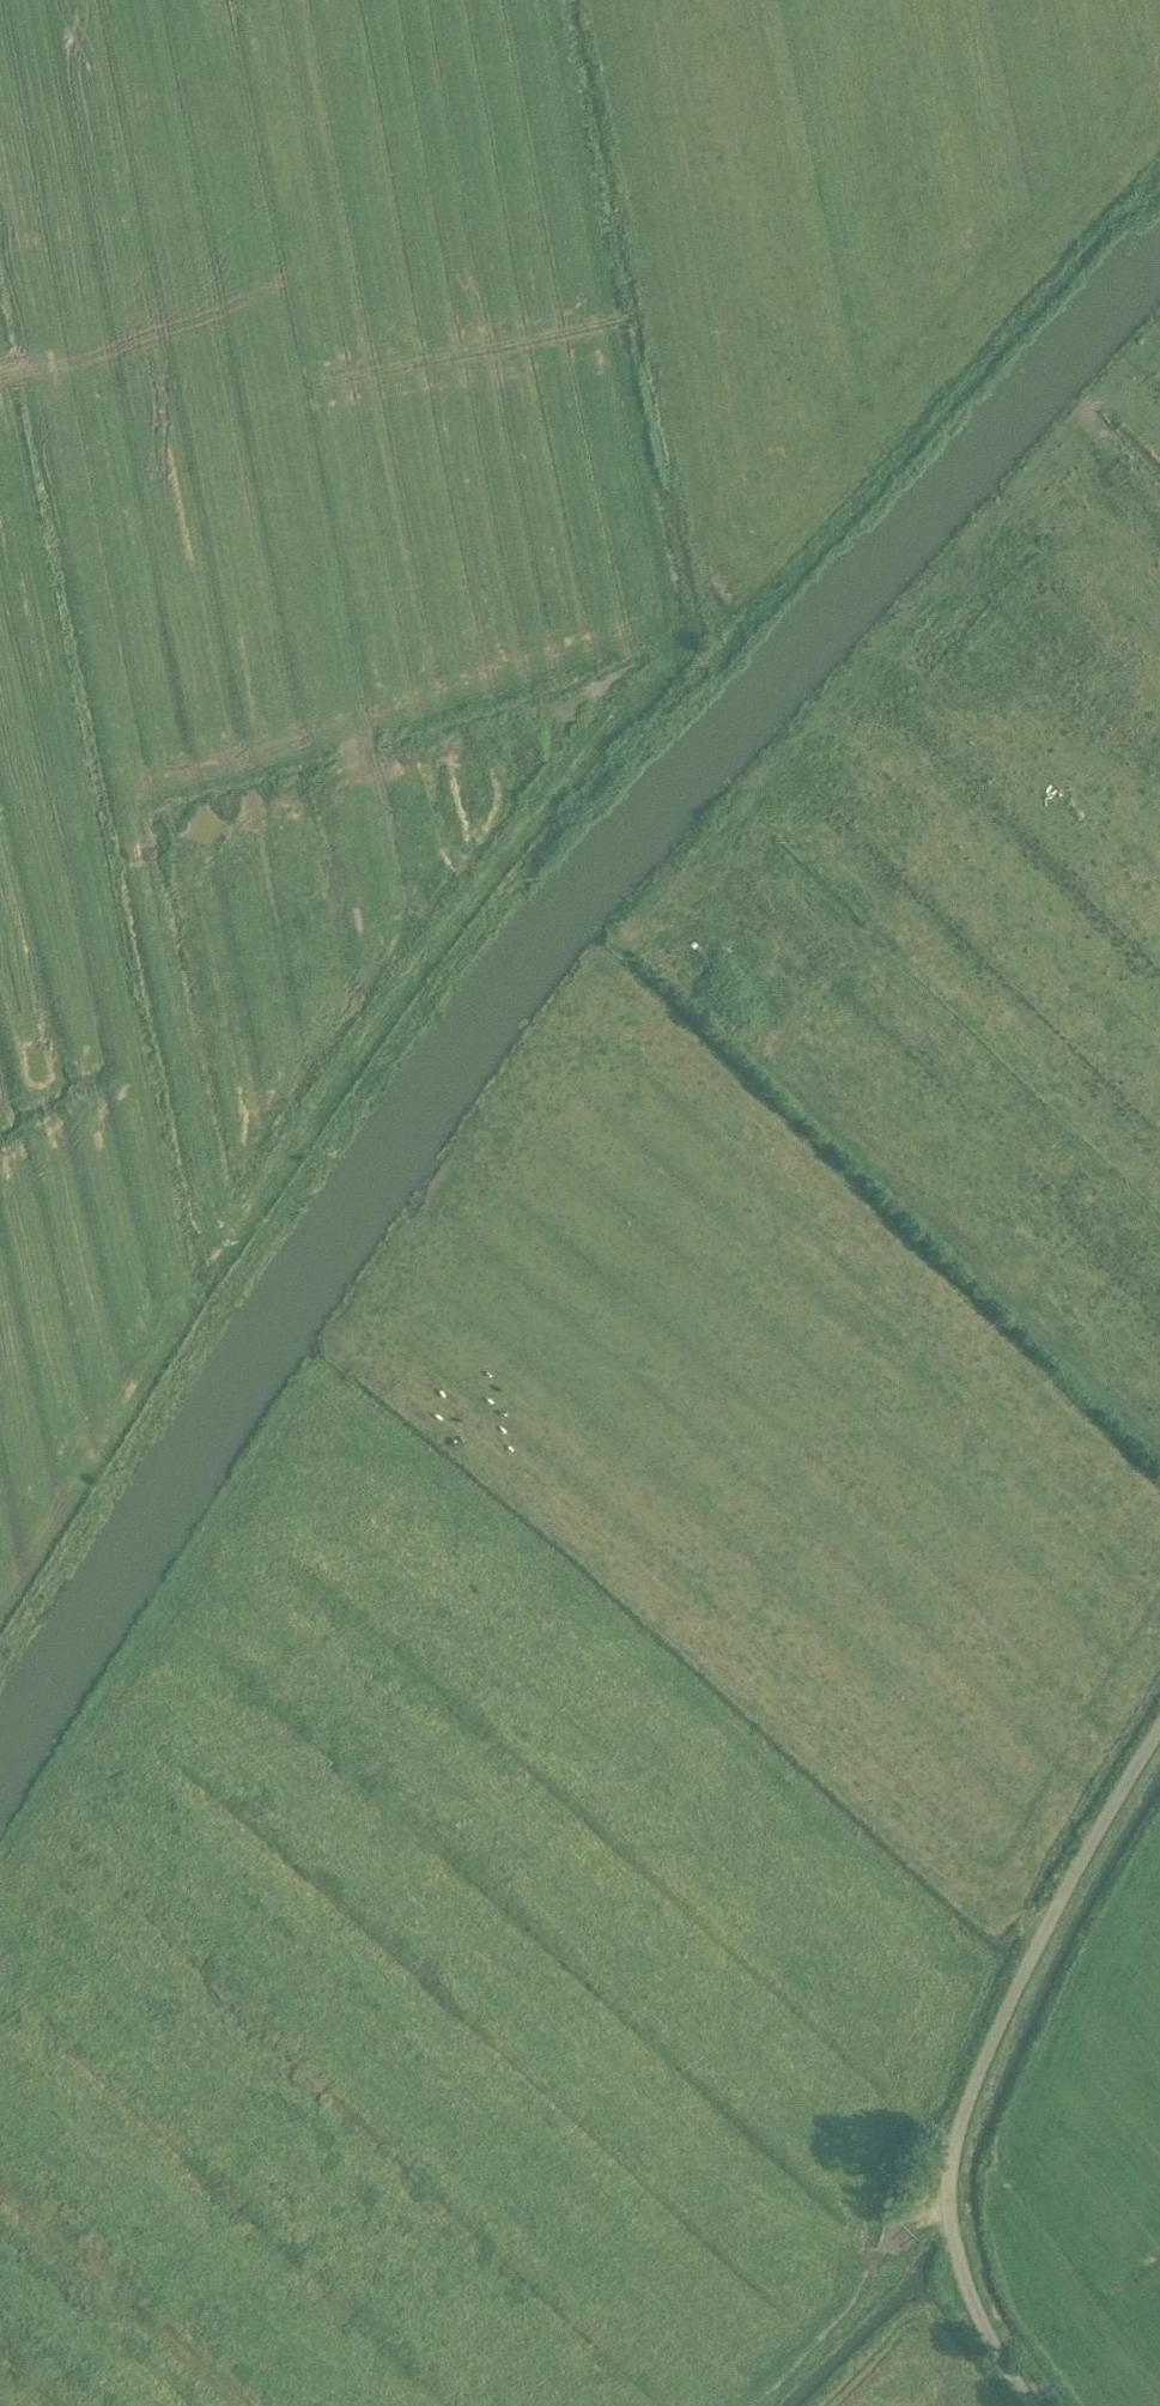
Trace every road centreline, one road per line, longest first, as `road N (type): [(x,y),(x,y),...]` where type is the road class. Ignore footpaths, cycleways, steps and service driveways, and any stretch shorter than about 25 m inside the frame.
road 1 (unclassified): [(1030,2405),(963,2295),(961,2134),(1080,1878),(1159,1753)]

